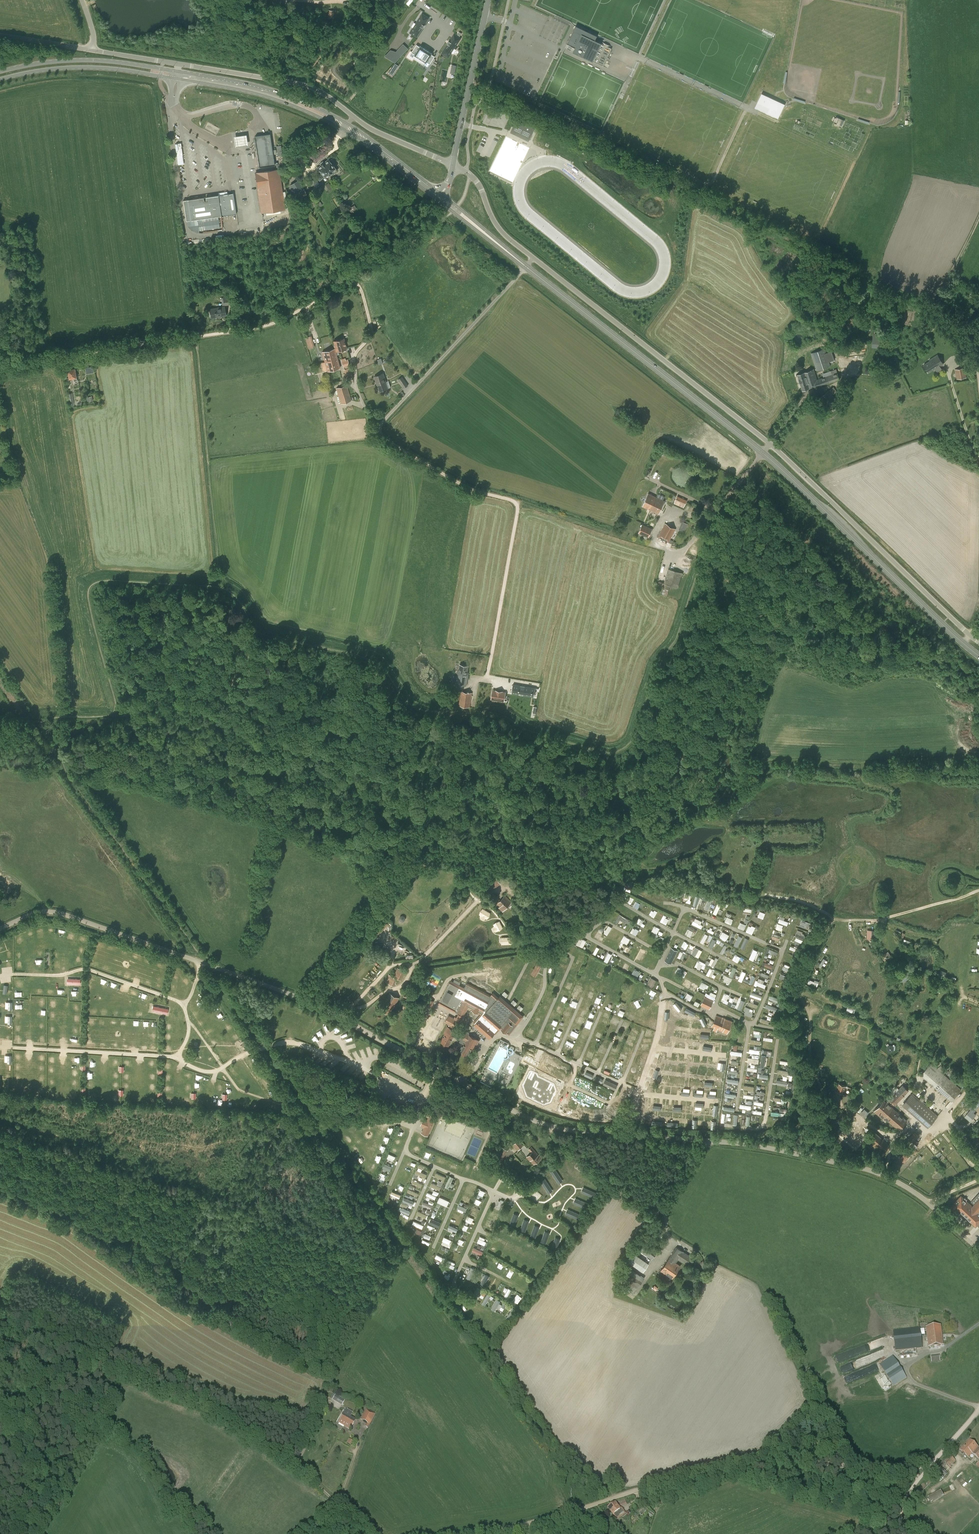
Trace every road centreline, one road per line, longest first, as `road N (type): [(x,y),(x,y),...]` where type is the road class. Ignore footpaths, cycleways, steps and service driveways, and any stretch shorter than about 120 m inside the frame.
road 1 (unclassified): [(0,929),(55,912),(283,991),(548,1125),(751,1144),(876,1172),(930,1204),(978,1249)]
road 2 (track): [(37,724),(403,1251)]
road 3 (track): [(840,336),(850,267),(470,82)]
road 4 (track): [(0,366),(250,328),(352,278)]
road 5 (track): [(572,1510),(762,1457),(911,1471),(919,1479)]
road 6 (primary): [(0,79),(109,68),(257,94),(344,130)]
road 7 (unclassified): [(769,444),(533,258)]
road 8 (primary): [(761,453),(526,267)]
road 9 (unclassified): [(971,635),(769,444)]
road 10 (primary): [(963,643),(761,453)]
road 11 (primary): [(175,70),(73,60),(0,72)]
road 12 (primary): [(348,125),(288,96),(182,71)]
road 13 (secondary): [(453,165),(488,0)]
road 14 (track): [(850,267),(965,326),(976,359)]
road 15 (track): [(377,428),(357,388),(355,360),(371,333),(352,278)]
road 16 (unclassified): [(533,258),(498,228),(479,186),(453,165)]

